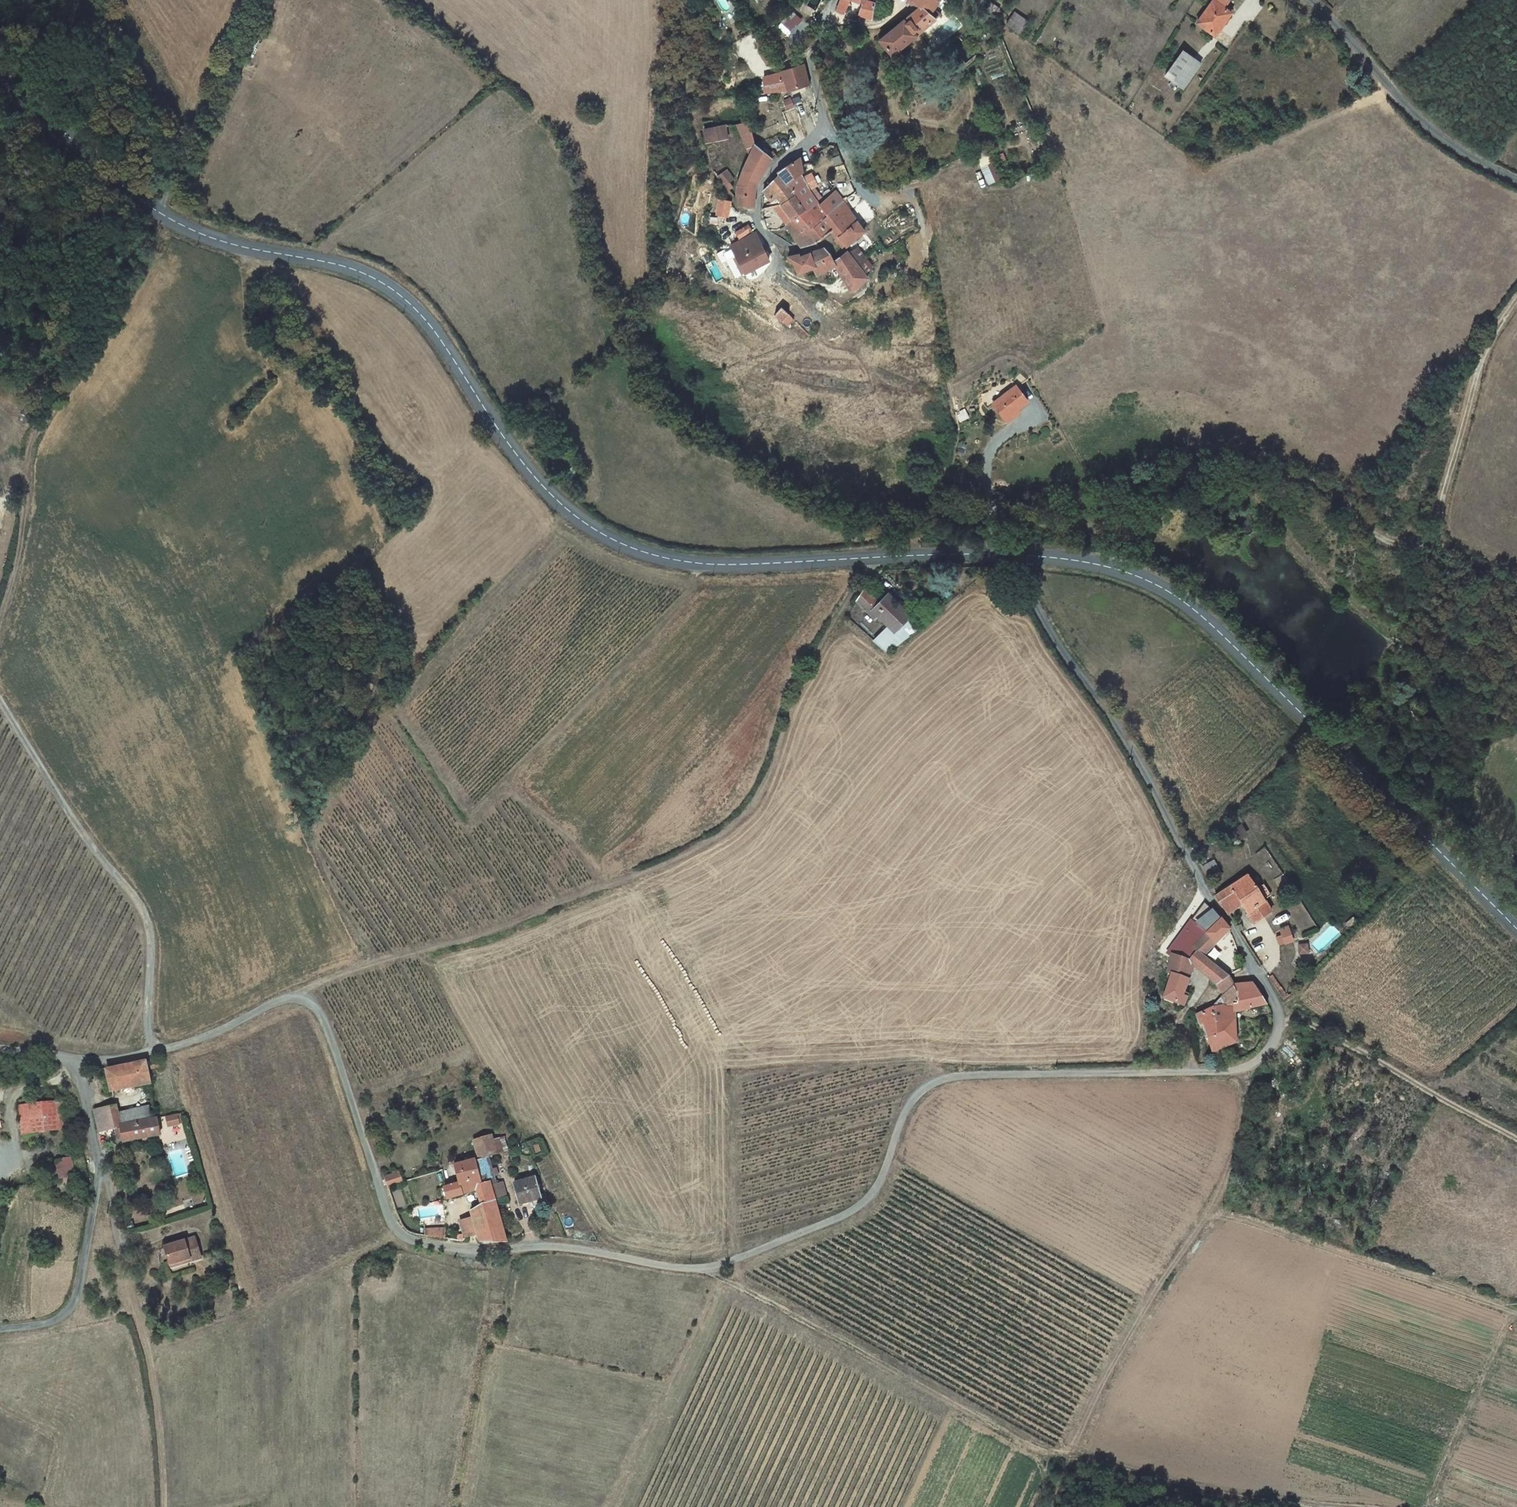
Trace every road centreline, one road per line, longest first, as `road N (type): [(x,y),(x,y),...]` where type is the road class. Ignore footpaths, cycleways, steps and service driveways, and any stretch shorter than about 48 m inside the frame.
road 1 (unclassified): [(1003,553),(1051,637),(1117,723),(1263,977),(1279,1012),(1277,1039),(1262,1059),(1215,1072),(948,1078),(914,1099),(867,1200),(707,1269),(559,1247),(459,1251),(400,1234),(321,1015),(307,1001),(291,997),(136,1057),(73,1060)]
road 2 (tertiary): [(0,77),(159,211),(205,234),(353,268),(388,285),(433,329),(542,486),(612,540),(657,557),(713,564),(1003,553)]
road 3 (track): [(291,997),(386,960),(473,939),(697,849),(733,825),(768,782),(801,686),(871,570),(870,558)]
road 4 (track): [(1516,302),(1476,380),(1435,537),(1410,544),(1374,535),(1310,476),(1248,472),(1113,500),(994,508),(1003,553)]
road 5 (track): [(265,0),(159,211),(126,300),(26,457),(26,501),(0,623)]
road 6 (track): [(1311,1506),(1026,1445),(707,1269)]
road 7 (tertiary): [(1003,553),(1131,572),(1201,614),(1516,927)]
road 8 (track): [(1241,1069),(1236,1156),(1216,1205),(1107,1372),(1069,1458)]
road 9 (track): [(149,1053),(150,955),(136,898),(59,798),(0,699)]
road 10 (track): [(101,1166),(147,1361),(159,1506)]
road 11 (unclassified): [(73,1060),(101,1166),(76,1296),(61,1318),(0,1328)]
road 12 (unclassified): [(835,0),(813,64),(822,122),(761,194),(757,219),(778,259)]
road 13 (unclassified): [(1312,0),(1451,143),(1516,179)]
road 14 (track): [(1279,1012),(1516,1139)]

